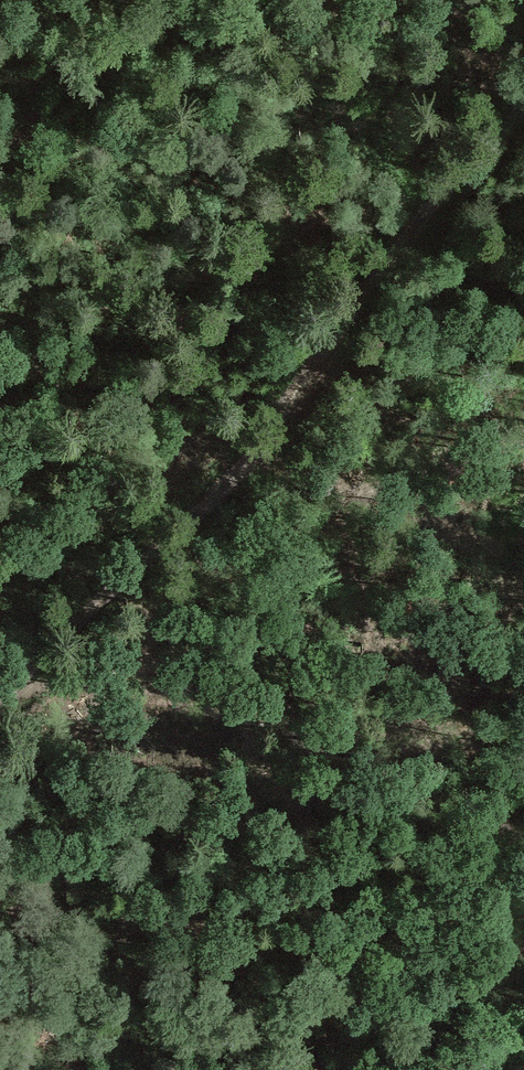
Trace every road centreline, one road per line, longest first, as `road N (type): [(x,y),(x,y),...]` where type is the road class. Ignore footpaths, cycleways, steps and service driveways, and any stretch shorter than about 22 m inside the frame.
road 1 (track): [(523,115),(435,211),(260,460),(0,707)]
road 2 (track): [(18,687),(111,669),(282,535),(523,430)]

